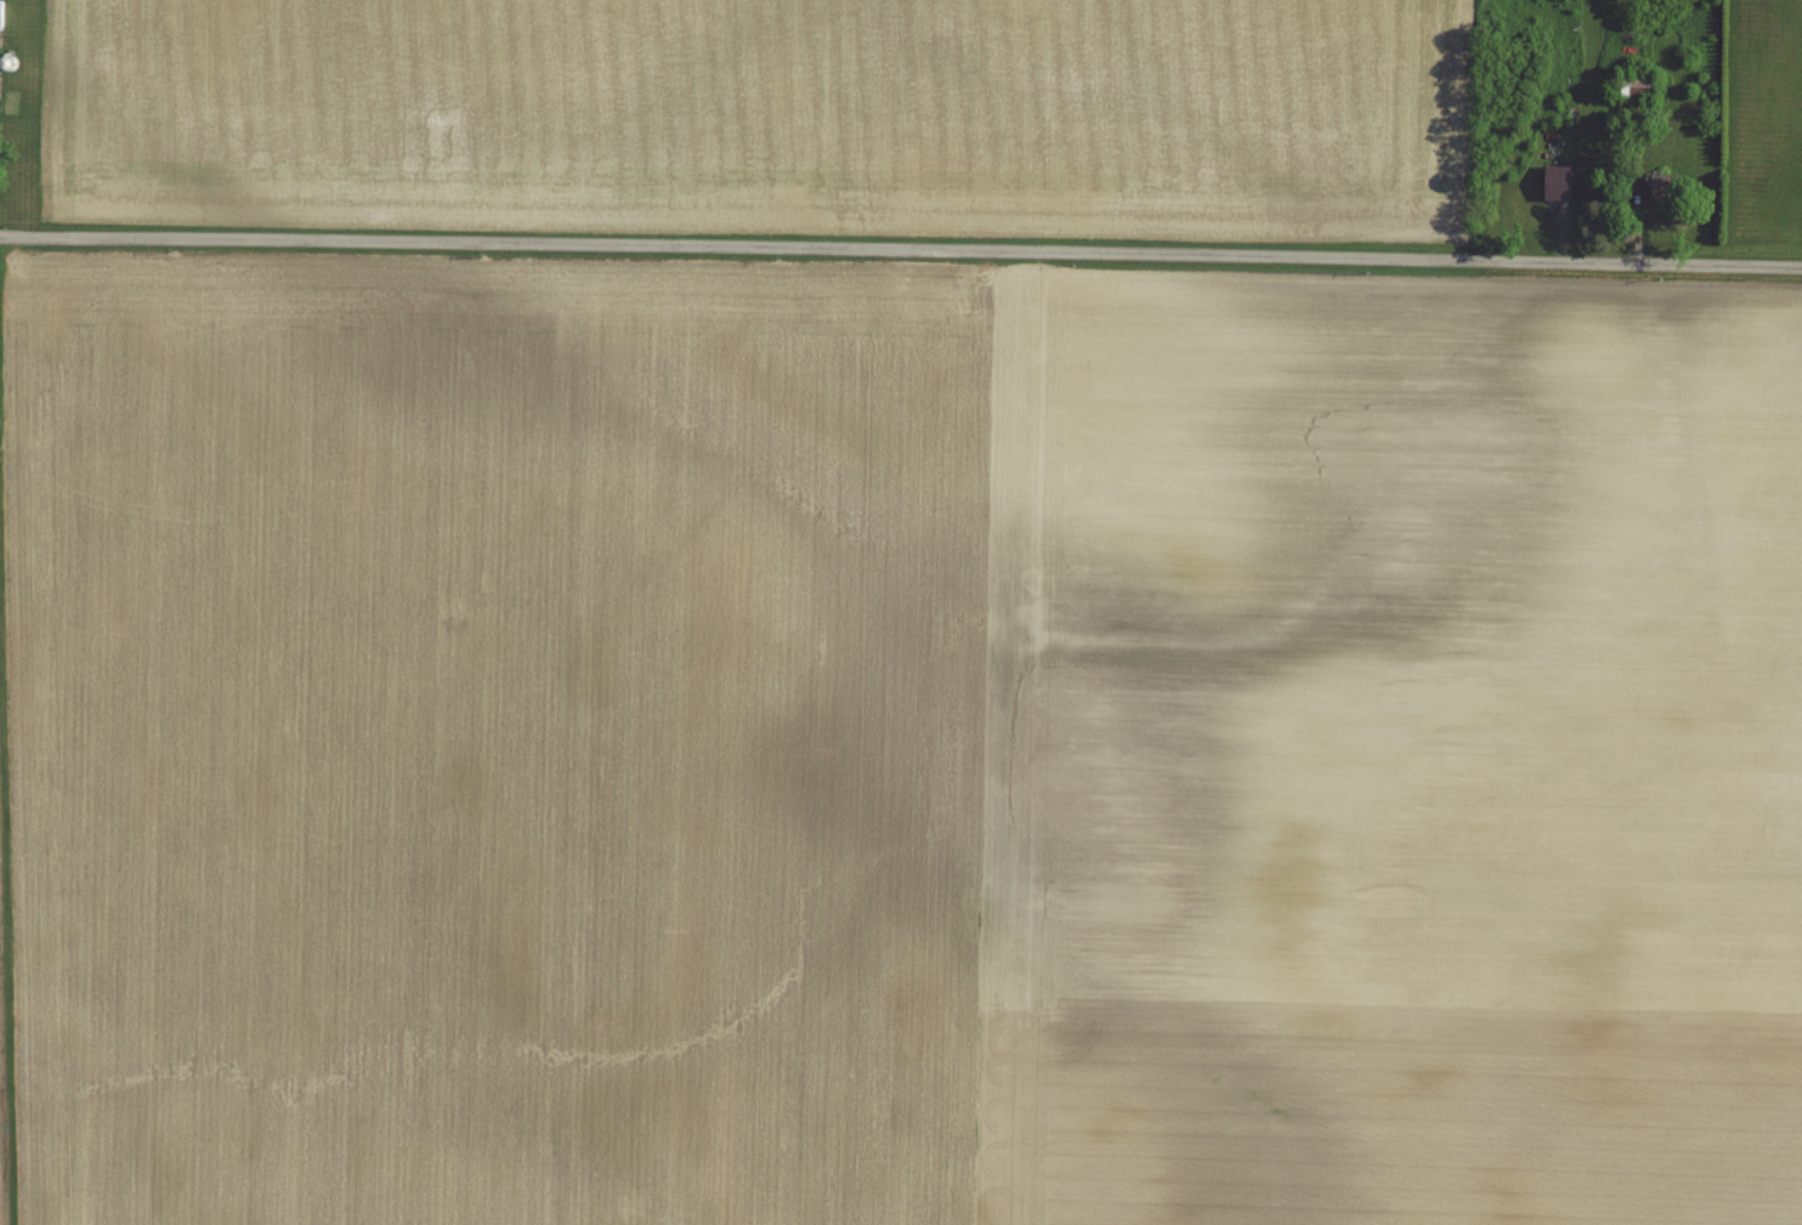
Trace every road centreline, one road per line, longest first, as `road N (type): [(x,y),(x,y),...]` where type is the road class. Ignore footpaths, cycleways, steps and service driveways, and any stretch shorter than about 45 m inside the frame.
road 1 (residential): [(1801,269),(0,237)]

